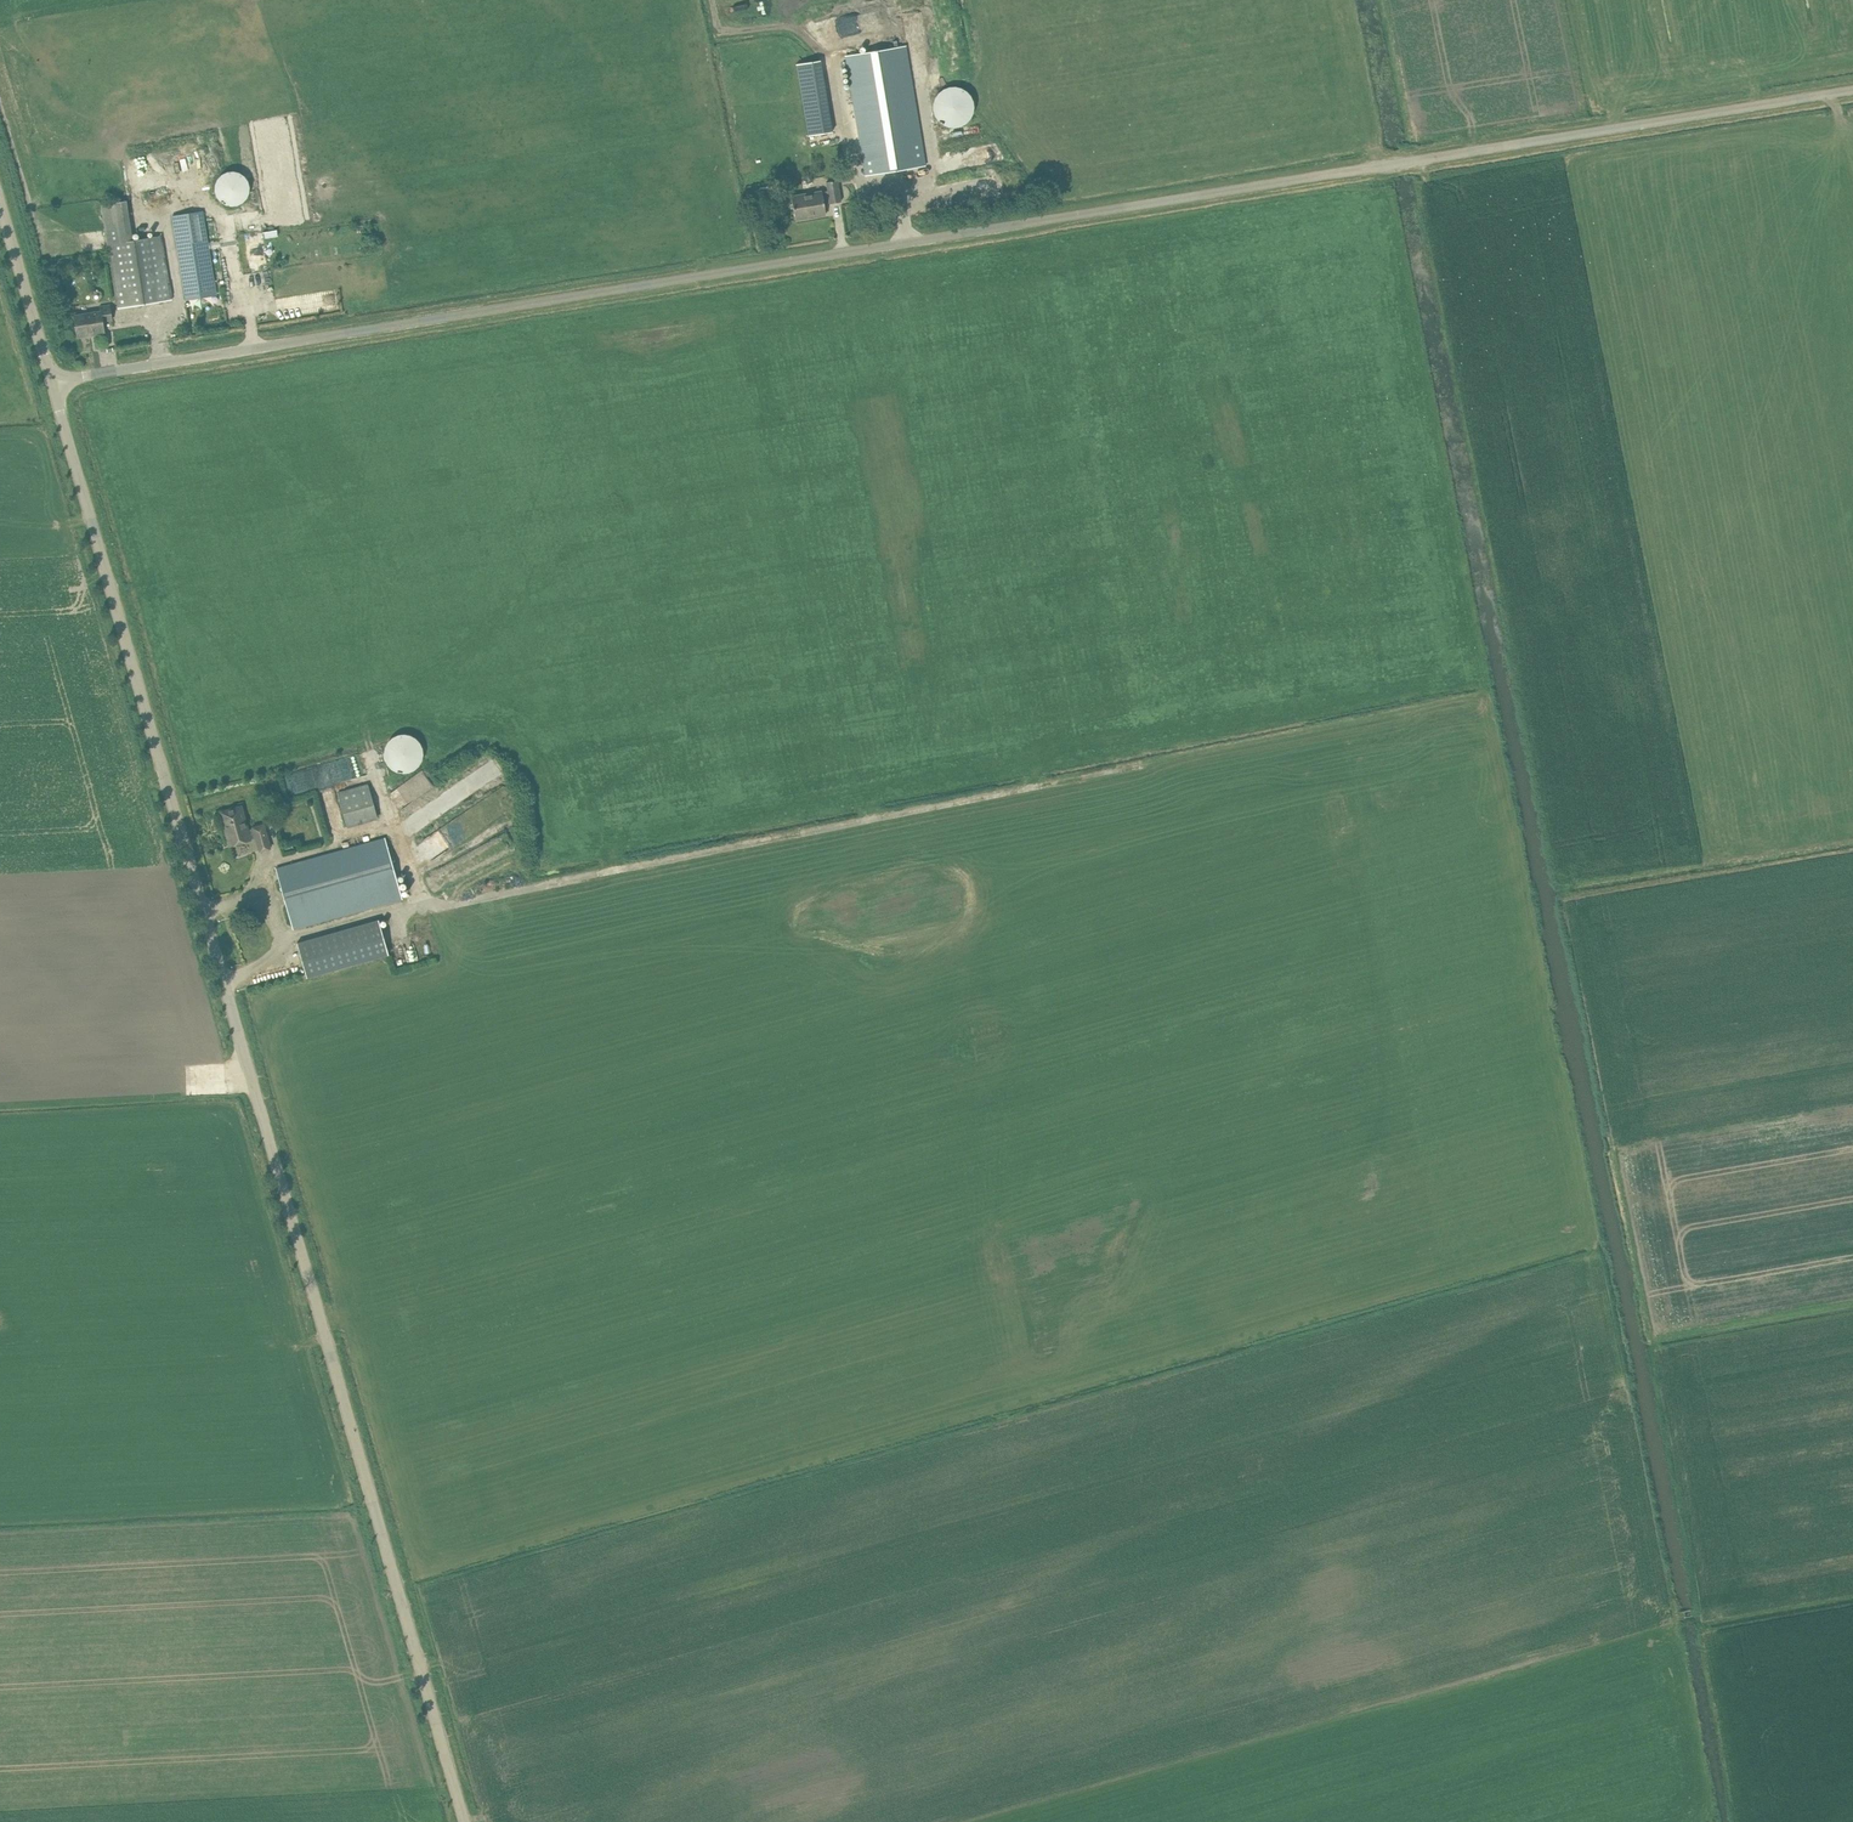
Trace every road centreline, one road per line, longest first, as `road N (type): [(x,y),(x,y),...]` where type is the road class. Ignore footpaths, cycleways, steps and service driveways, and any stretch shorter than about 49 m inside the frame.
road 1 (unclassified): [(51,381),(1852,90)]
road 2 (unclassified): [(464,1821),(51,381)]
road 3 (unclassified): [(51,381),(0,202)]

